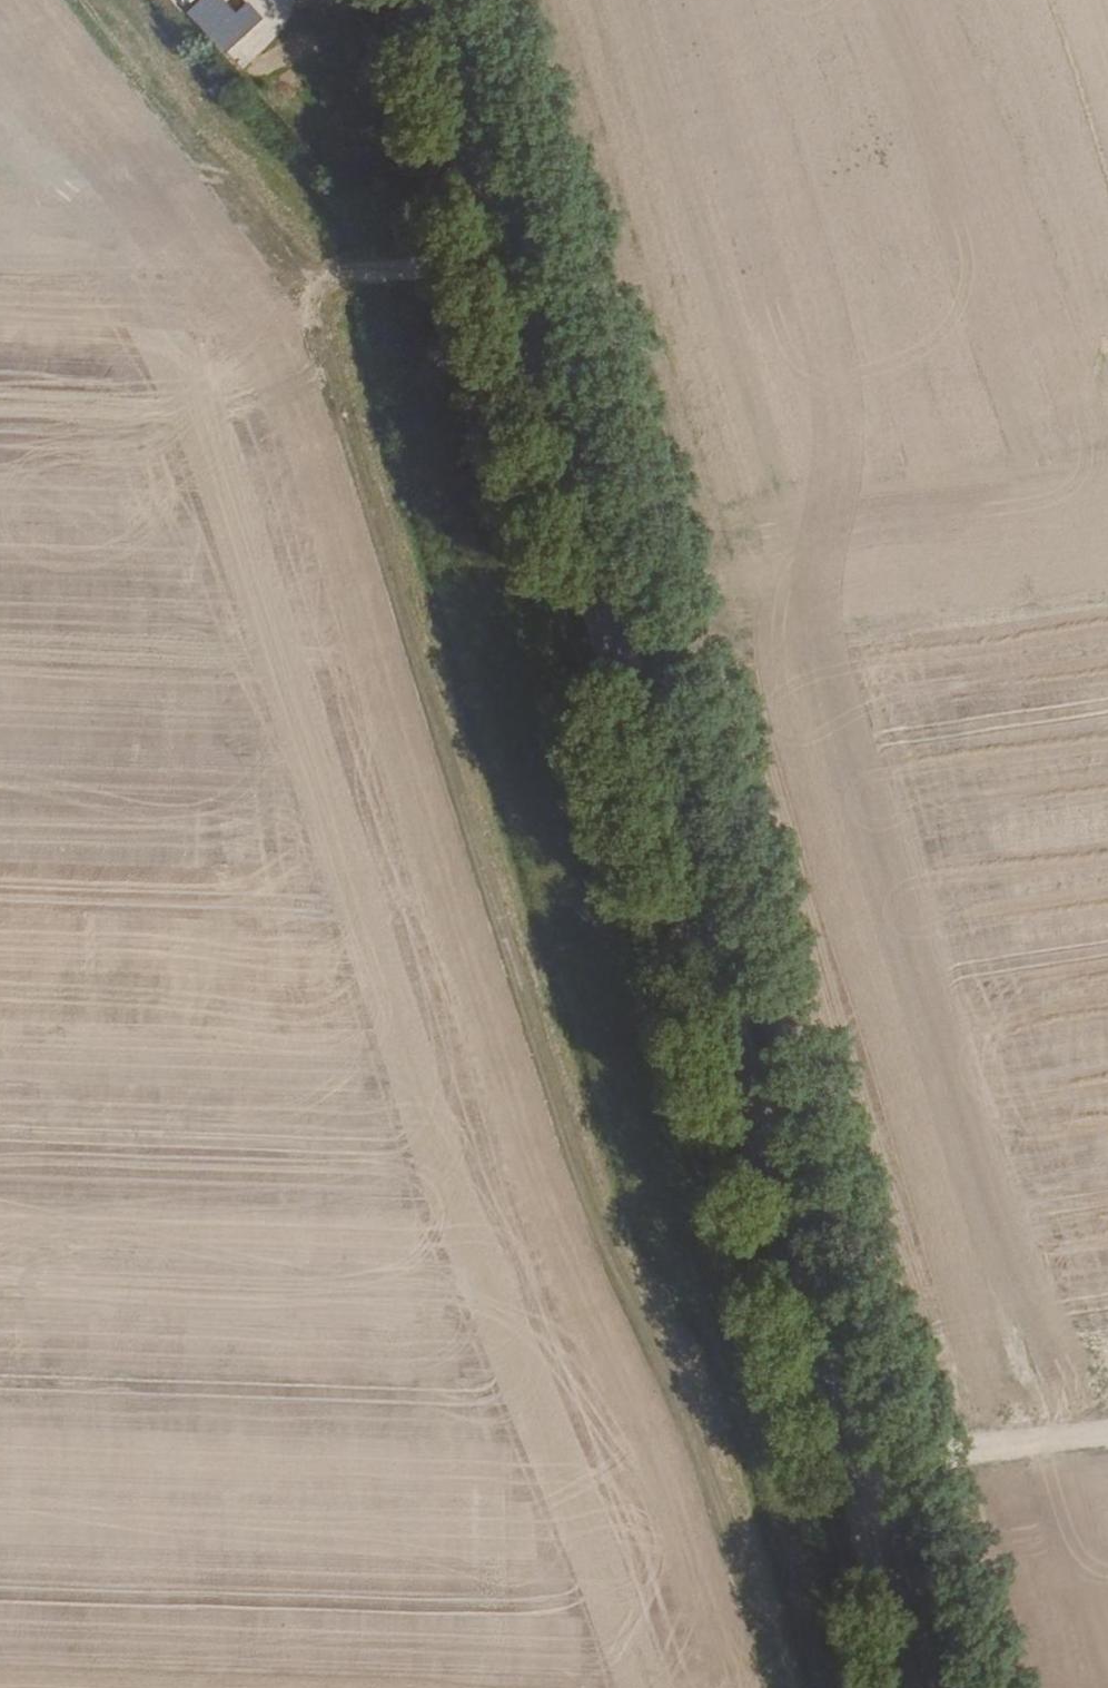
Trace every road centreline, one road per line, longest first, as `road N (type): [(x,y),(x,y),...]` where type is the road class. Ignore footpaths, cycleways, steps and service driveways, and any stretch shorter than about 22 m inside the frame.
road 1 (tertiary): [(920,1687),(451,0)]
road 2 (track): [(857,1471),(1107,1435)]

